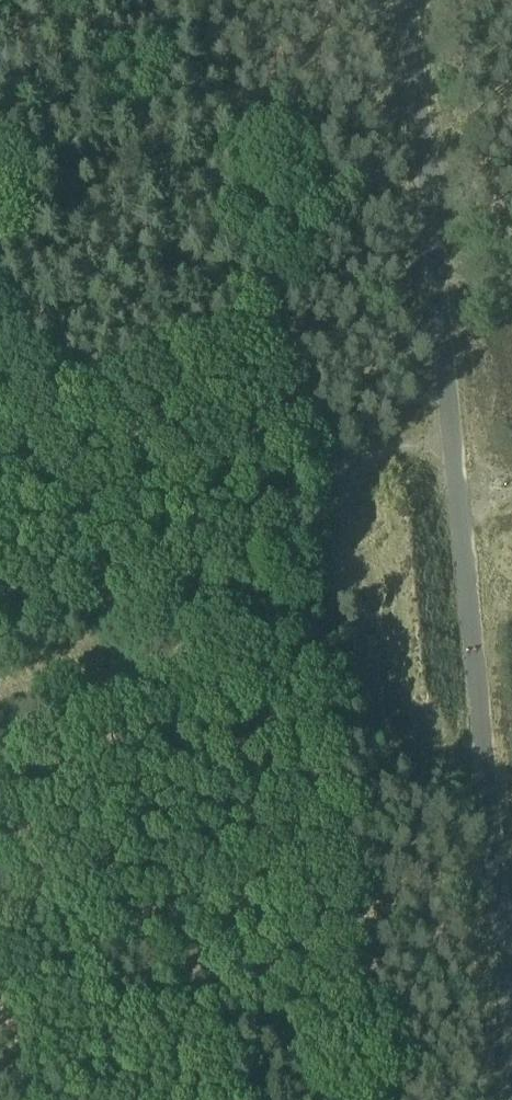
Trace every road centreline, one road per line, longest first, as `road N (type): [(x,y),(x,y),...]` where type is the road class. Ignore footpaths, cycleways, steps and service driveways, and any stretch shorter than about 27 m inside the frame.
road 1 (track): [(410,0),(511,997)]
road 2 (track): [(458,464),(403,452),(379,457),(355,483),(343,551),(328,571),(0,706)]

